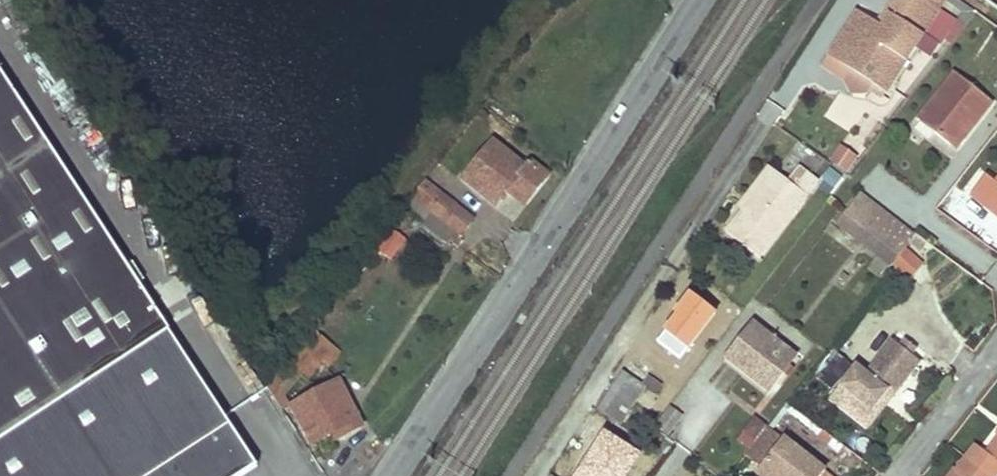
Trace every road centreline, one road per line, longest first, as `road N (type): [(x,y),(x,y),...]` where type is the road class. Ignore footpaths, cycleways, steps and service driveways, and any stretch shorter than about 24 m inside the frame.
road 1 (unclassified): [(388,475),(694,0)]
road 2 (residential): [(996,346),(896,475)]

